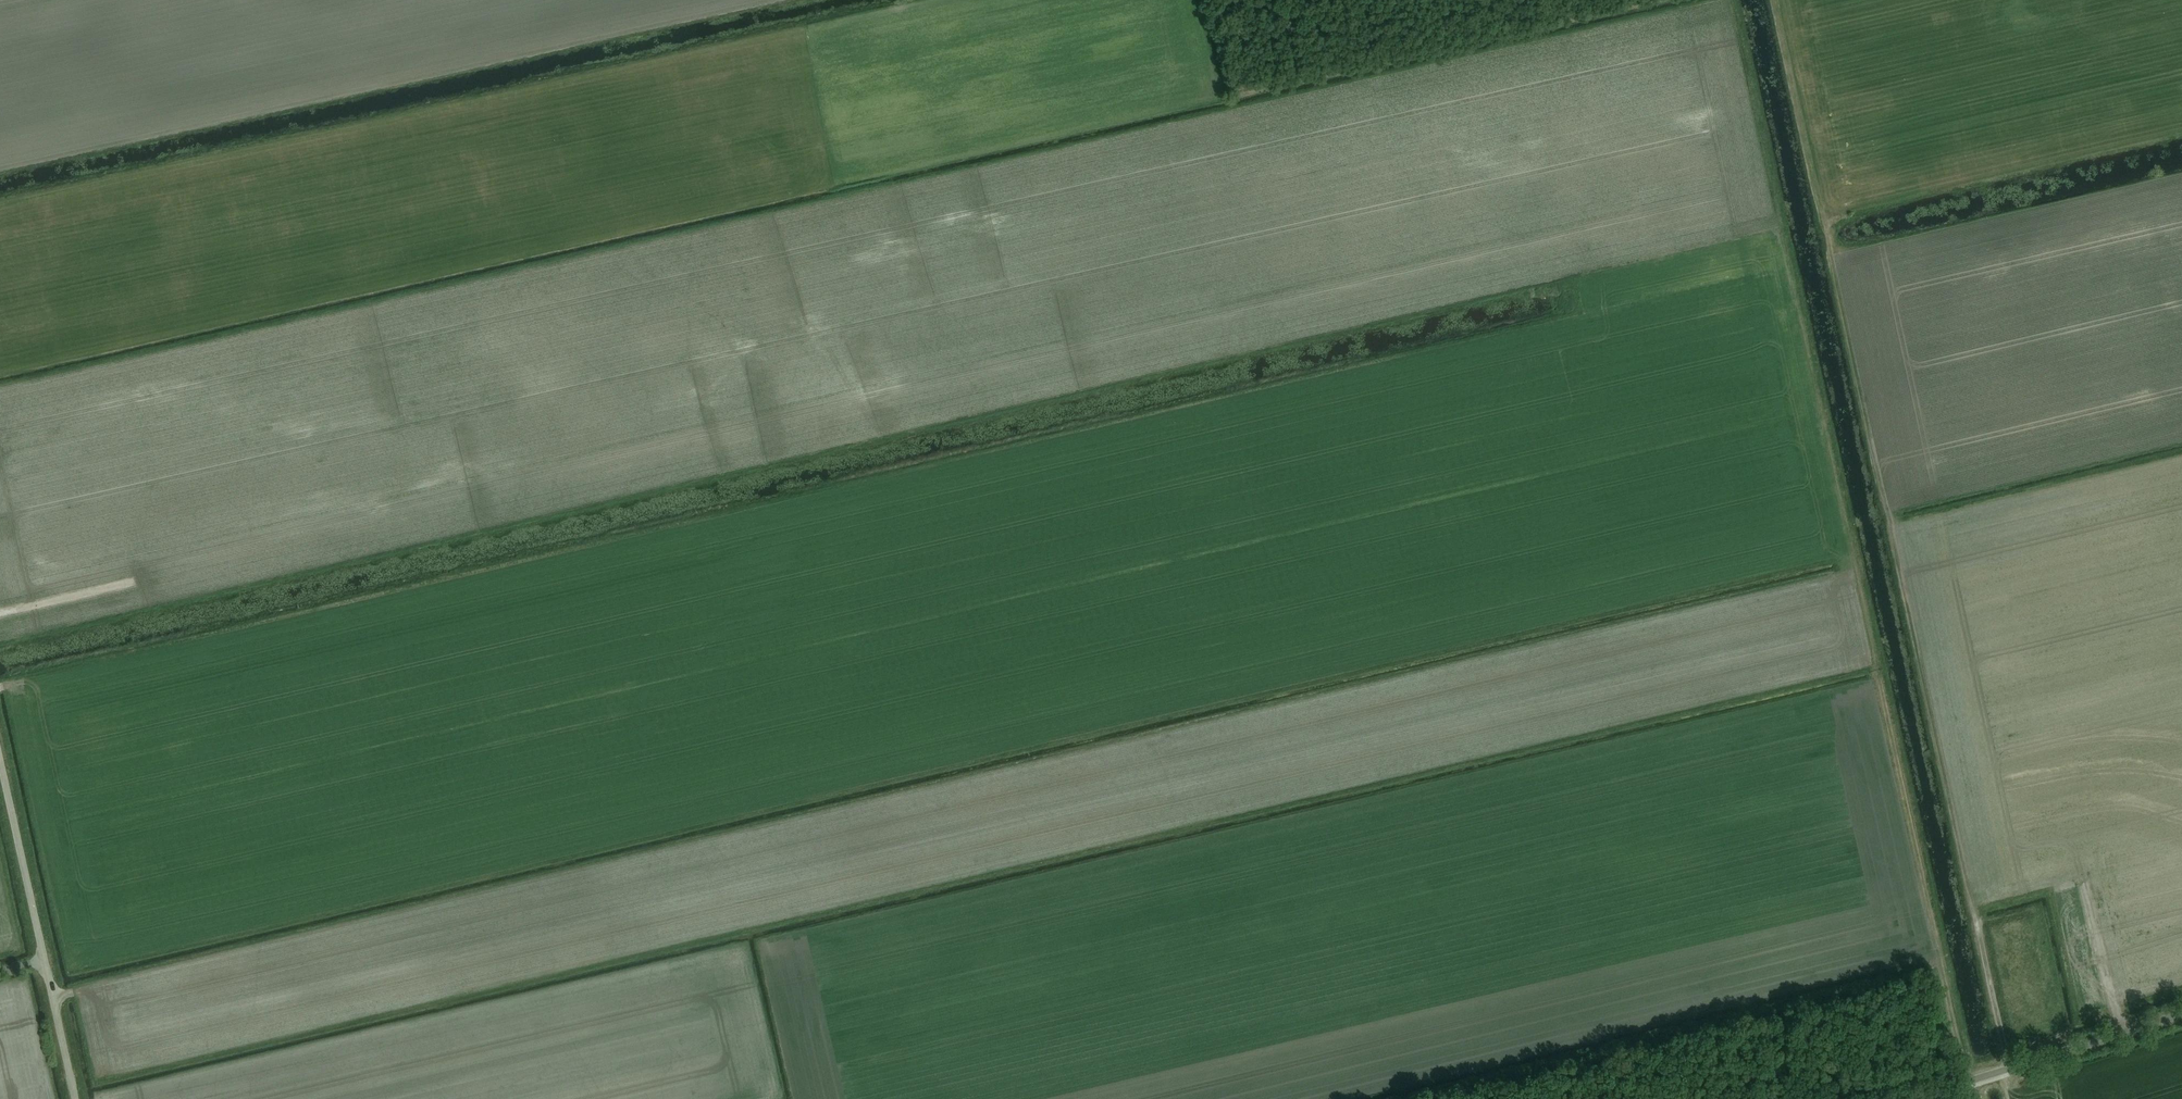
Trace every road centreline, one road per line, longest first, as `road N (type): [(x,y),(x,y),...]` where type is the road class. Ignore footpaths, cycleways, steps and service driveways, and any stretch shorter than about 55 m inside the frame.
road 1 (unclassified): [(74,1098),(0,763)]
road 2 (unclassified): [(1951,1098),(2181,1023)]

